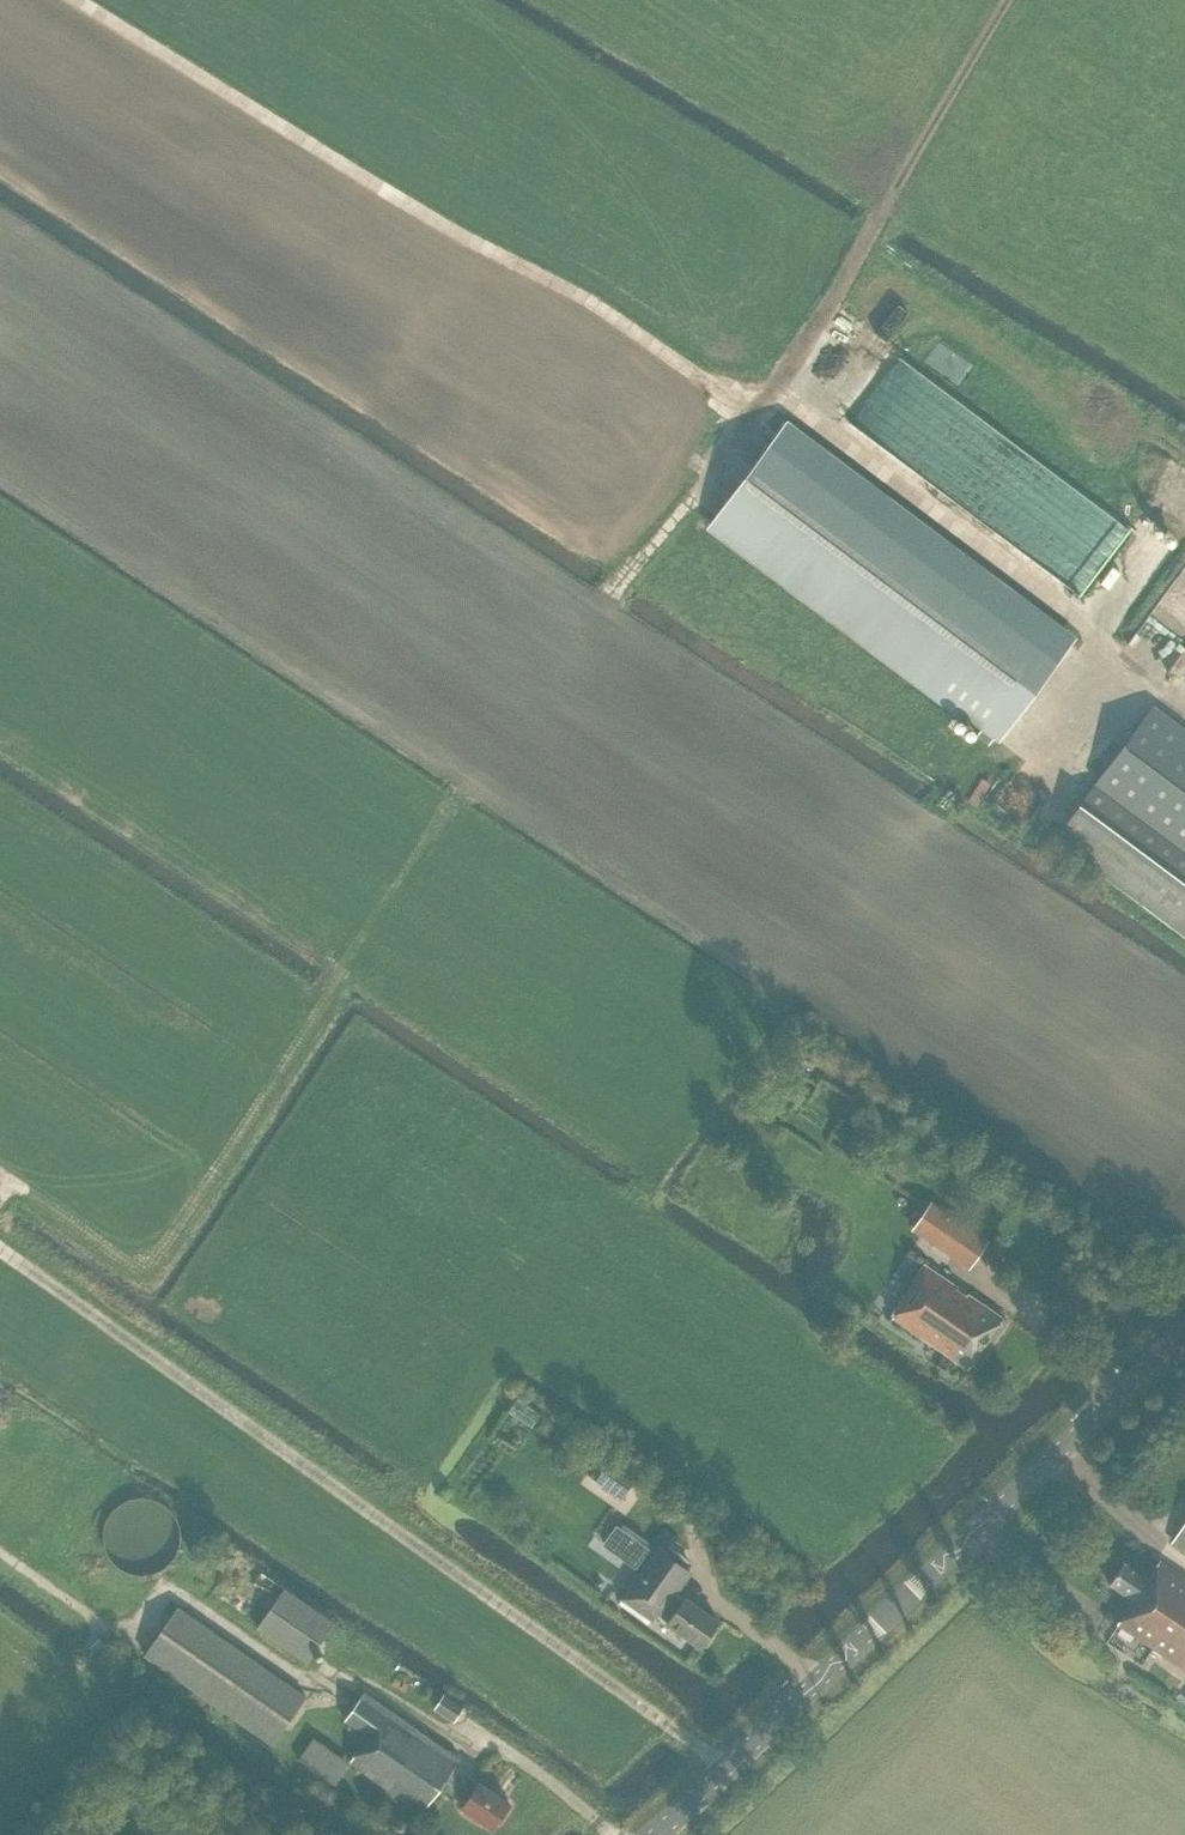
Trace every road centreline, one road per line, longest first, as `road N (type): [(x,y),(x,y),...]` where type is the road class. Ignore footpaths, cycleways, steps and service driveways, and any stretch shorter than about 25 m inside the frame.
road 1 (unclassified): [(660,1834),(1184,1336)]

